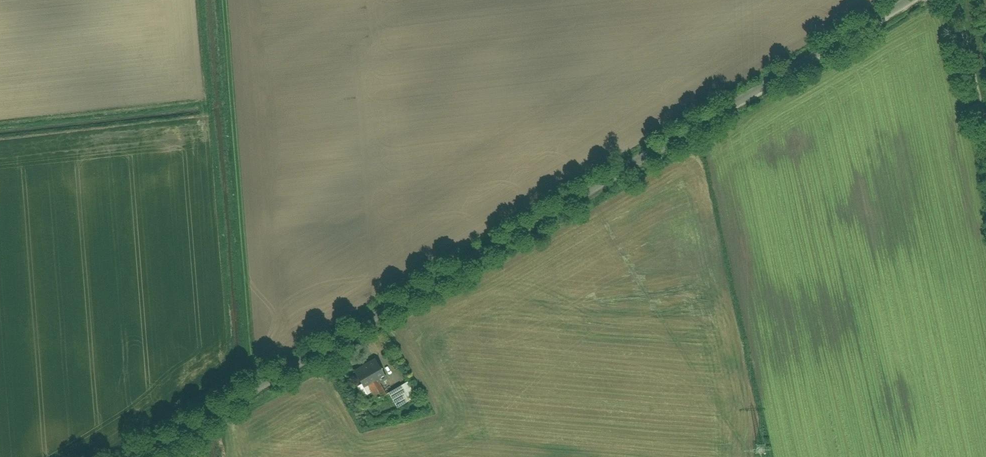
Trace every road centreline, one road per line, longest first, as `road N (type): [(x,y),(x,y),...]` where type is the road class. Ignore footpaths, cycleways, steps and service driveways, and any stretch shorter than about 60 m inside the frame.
road 1 (residential): [(133,456),(901,0)]
road 2 (unclassified): [(954,0),(985,150)]

